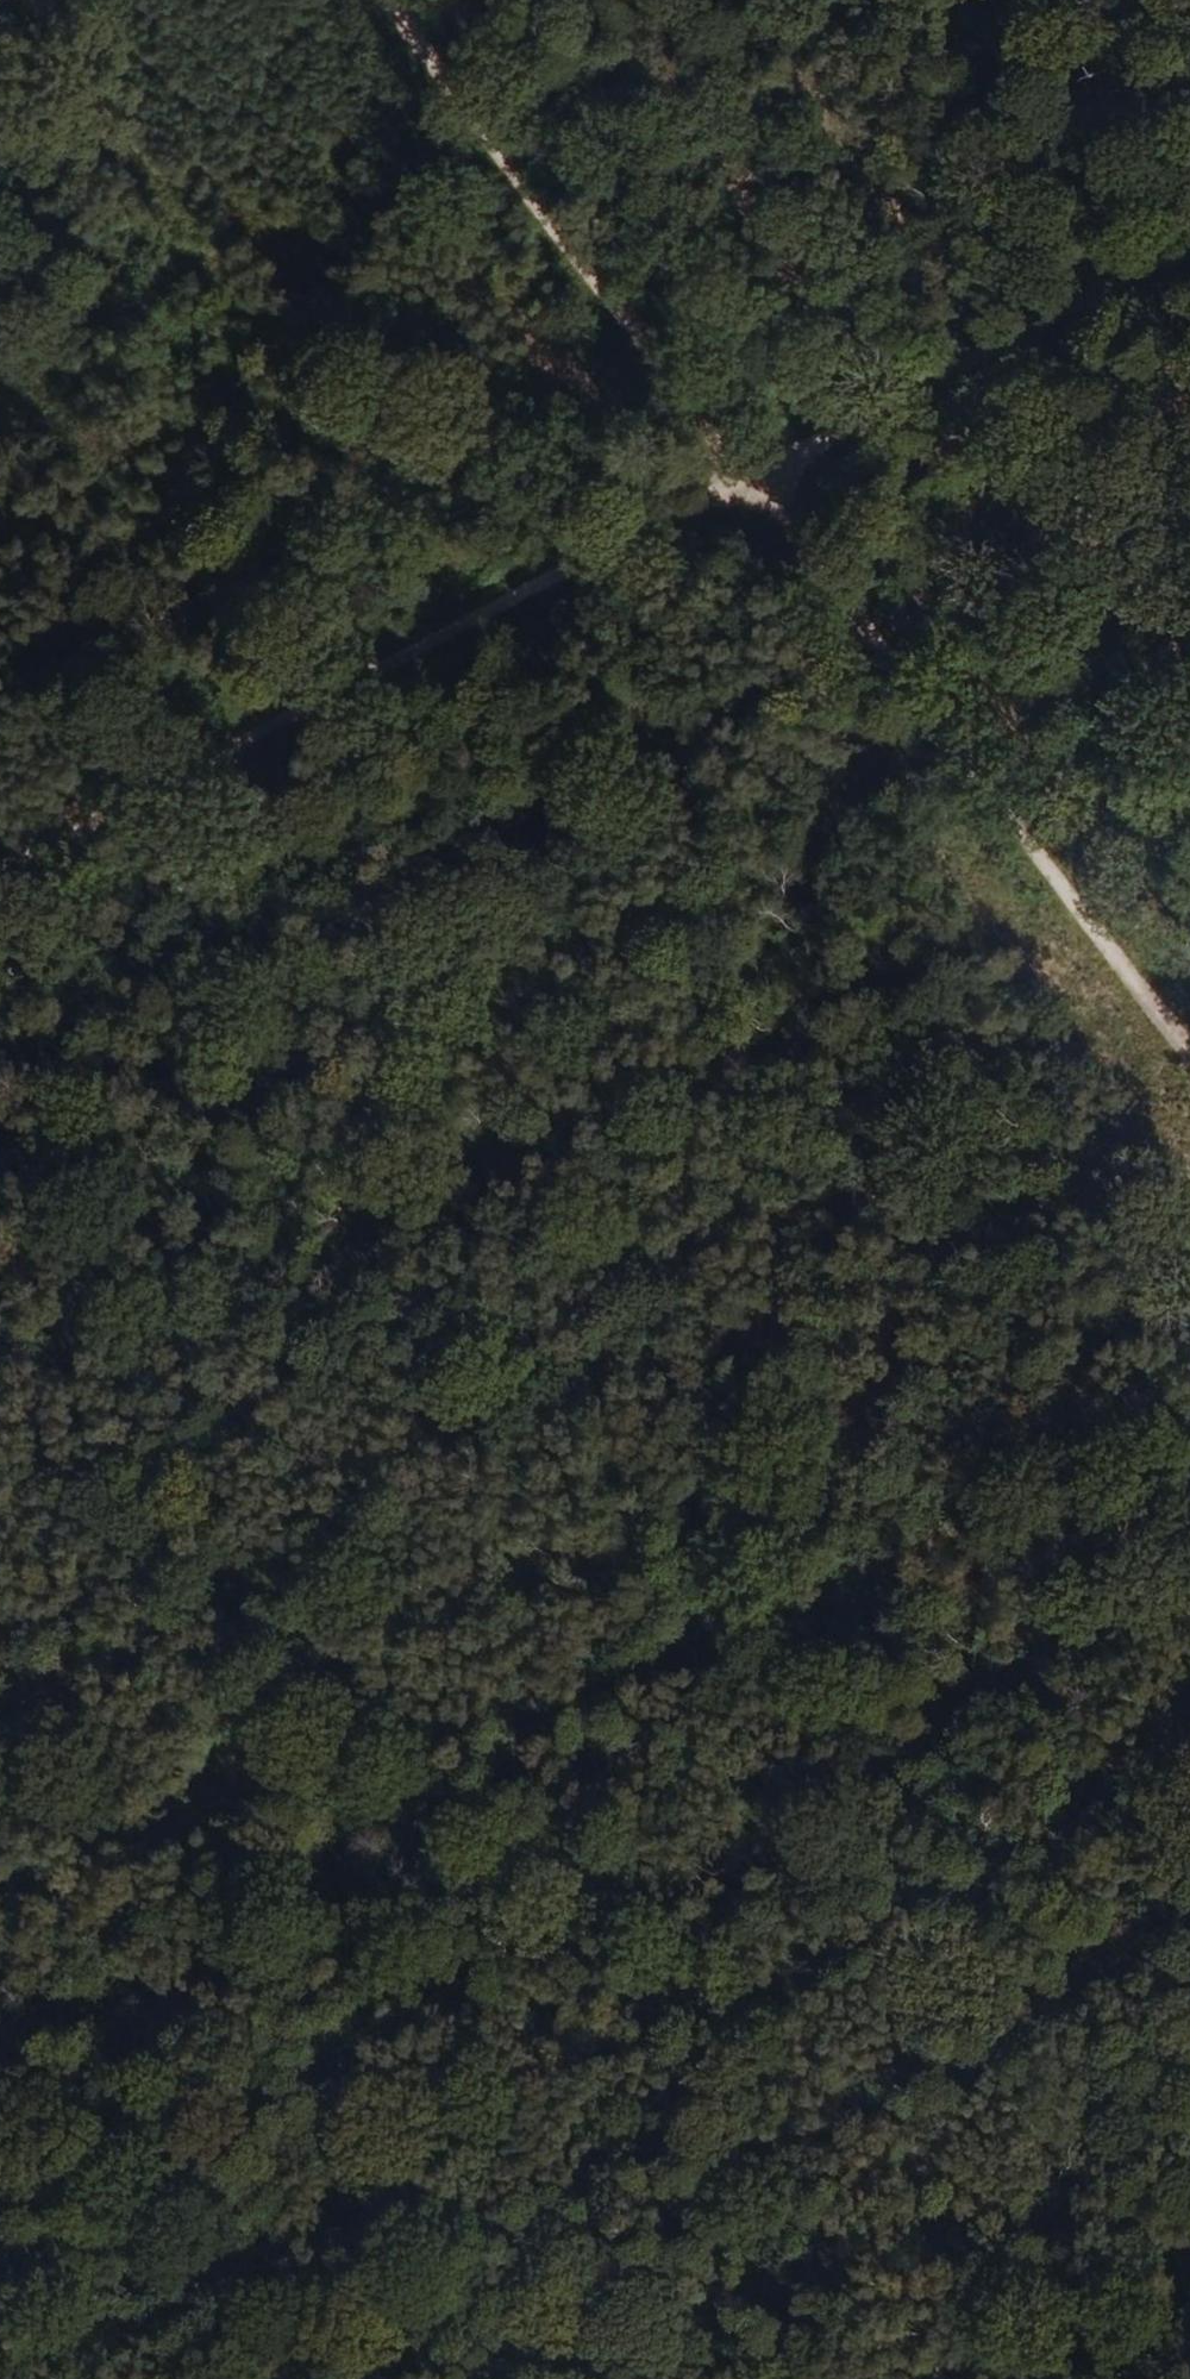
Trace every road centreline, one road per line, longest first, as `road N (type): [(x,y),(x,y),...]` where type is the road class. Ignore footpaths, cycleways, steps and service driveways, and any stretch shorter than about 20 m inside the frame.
road 1 (track): [(0,880),(738,484)]
road 2 (track): [(738,484),(1189,1079)]
road 3 (track): [(377,0),(738,484)]
road 4 (track): [(738,484),(1189,242)]

